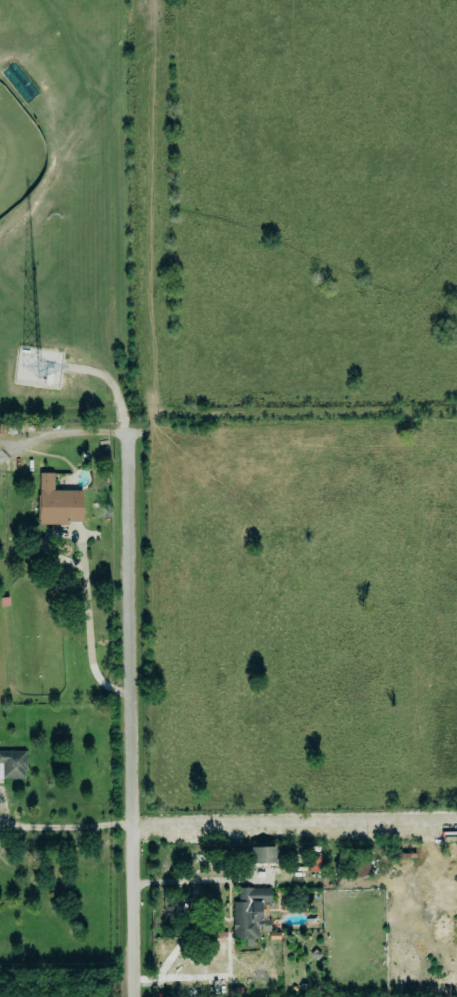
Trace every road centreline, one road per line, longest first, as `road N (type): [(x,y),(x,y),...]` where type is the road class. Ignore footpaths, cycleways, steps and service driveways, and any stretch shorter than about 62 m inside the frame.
road 1 (residential): [(132,996),(125,431)]
road 2 (residential): [(456,820),(130,827)]

